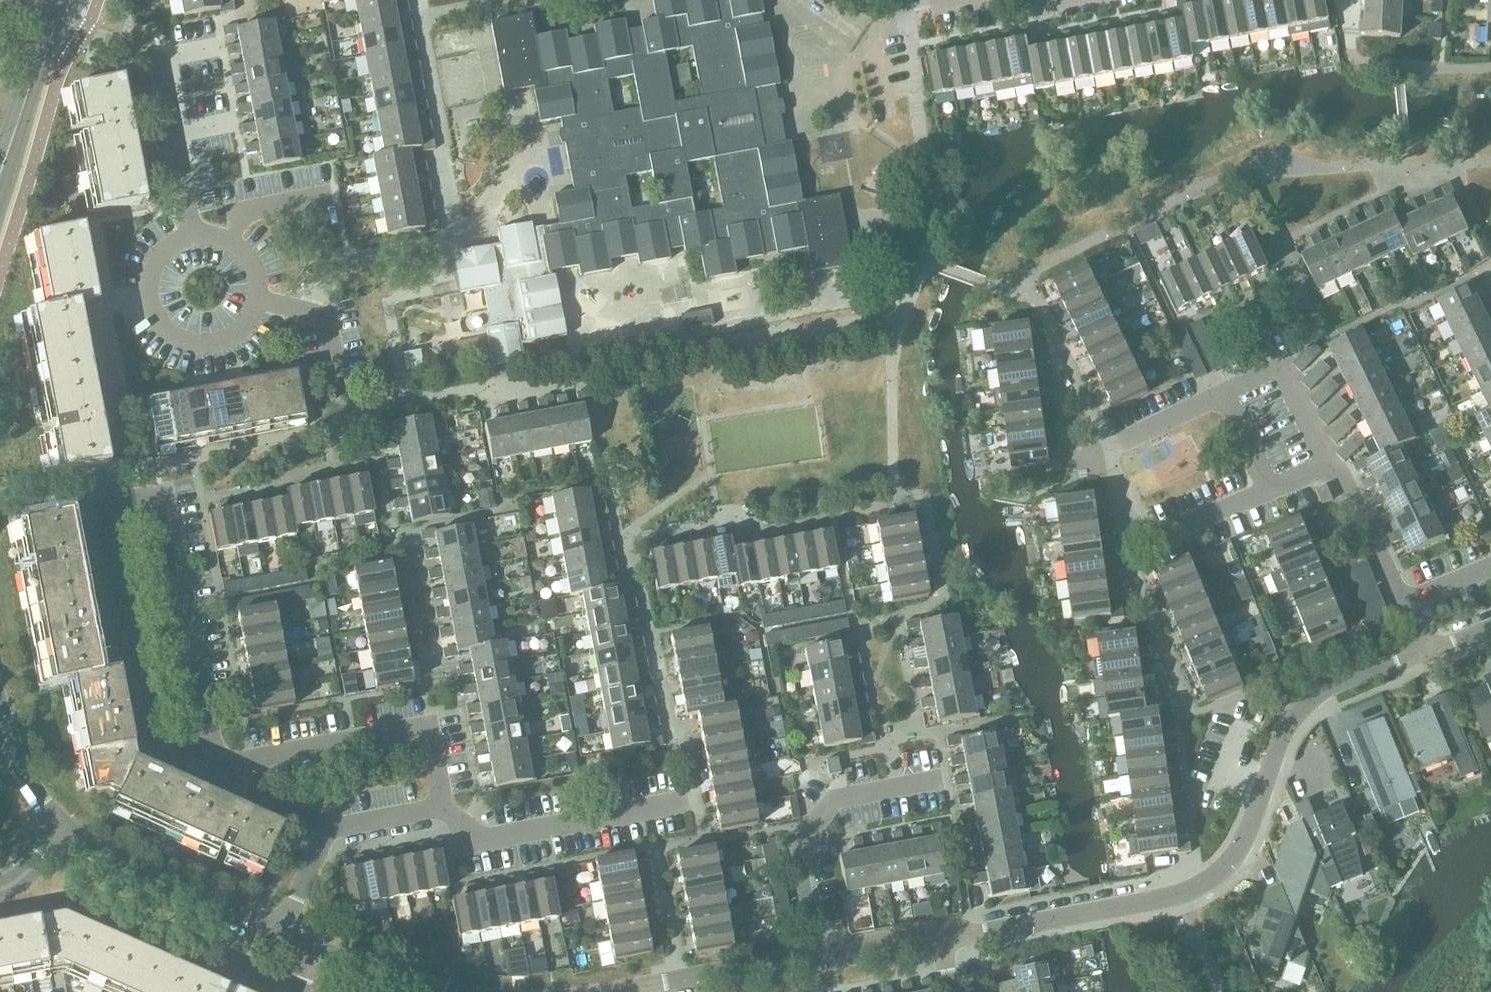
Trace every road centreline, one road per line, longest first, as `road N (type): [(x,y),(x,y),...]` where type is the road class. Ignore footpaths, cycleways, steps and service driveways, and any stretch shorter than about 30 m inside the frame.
road 1 (residential): [(1398,603),(1286,366),(1115,446)]
road 2 (residential): [(103,503),(150,489),(166,503),(213,771)]
road 3 (residential): [(213,771),(147,742),(103,503)]
road 4 (residential): [(442,807),(422,729),(213,771)]
road 5 (residential): [(820,953),(802,858),(818,809),(846,793),(922,779)]
road 6 (residential): [(442,807),(494,829),(685,795)]
road 7 (residential): [(943,933),(1058,923),(1186,895)]
road 8 (residential): [(280,937),(67,845)]
road 9 (residential): [(1421,652),(1320,694),(1293,716),(1260,792)]
road 10 (residential): [(629,990),(820,953)]
road 11 (residential): [(235,243),(258,203),(327,189),(336,234)]
road 12 (secondary): [(0,179),(50,25)]
road 13 (residential): [(146,301),(170,338),(198,348),(236,338),(260,300)]
road 14 (residential): [(67,845),(21,774),(0,710)]
road 15 (residential): [(342,399),(327,320),(305,307),(260,300)]
road 16 (residential): [(235,243),(200,233),(163,248),(149,269),(146,301)]
road 17 (residential): [(1260,792),(1232,853),(1186,895)]
road 18 (residential): [(213,771),(325,830)]
road 19 (residential): [(820,953),(943,933)]

